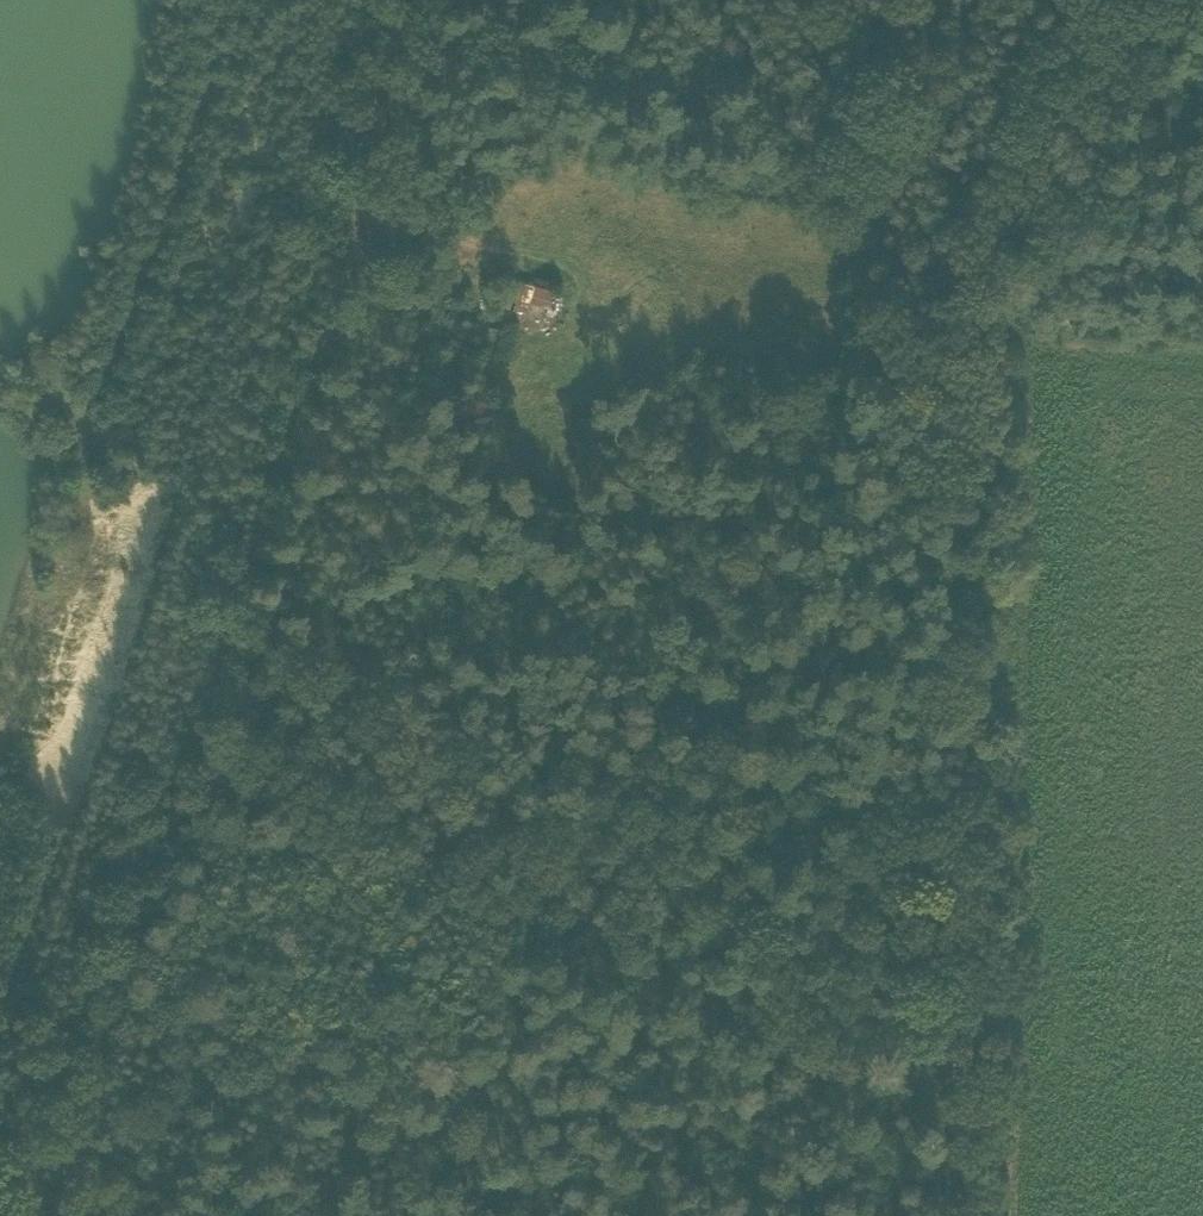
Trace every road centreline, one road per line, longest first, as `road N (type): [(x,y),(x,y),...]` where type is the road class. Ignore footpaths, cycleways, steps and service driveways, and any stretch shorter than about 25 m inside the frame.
road 1 (track): [(54,1215),(428,0)]
road 2 (track): [(1144,0),(951,307),(950,1215)]

